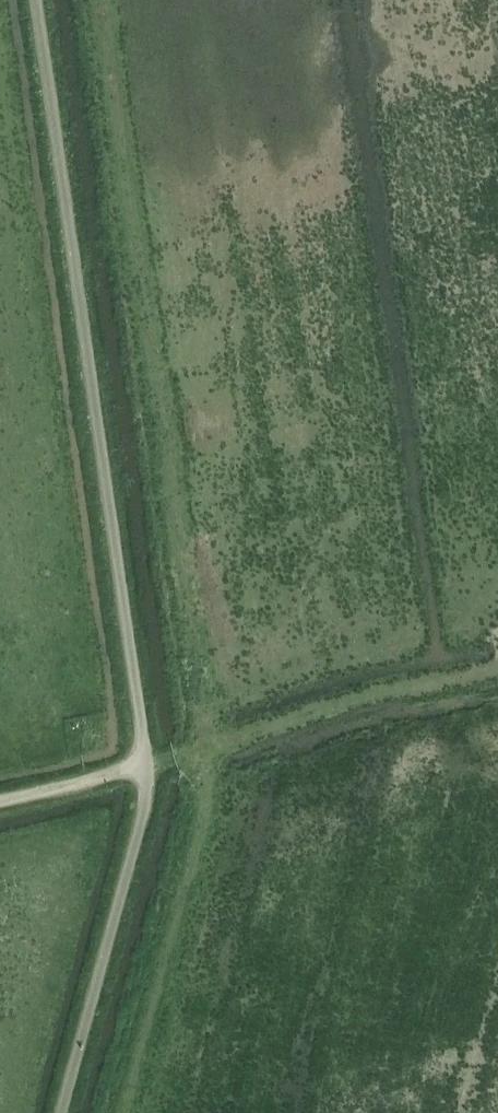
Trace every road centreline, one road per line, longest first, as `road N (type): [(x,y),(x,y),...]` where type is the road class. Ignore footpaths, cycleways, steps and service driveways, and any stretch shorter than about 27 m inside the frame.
road 1 (track): [(497,670),(385,692),(146,766)]
road 2 (track): [(0,800),(146,766)]

